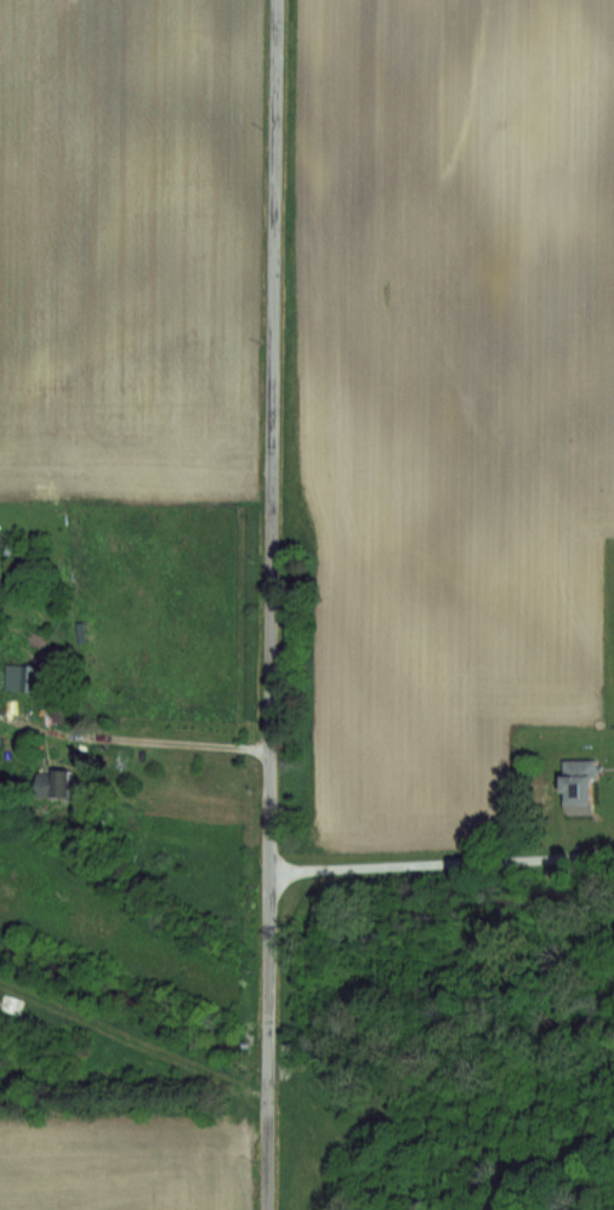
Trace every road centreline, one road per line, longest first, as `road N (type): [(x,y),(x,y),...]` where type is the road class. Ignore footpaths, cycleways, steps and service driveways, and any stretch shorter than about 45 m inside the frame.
road 1 (residential): [(265,1209),(274,0)]

